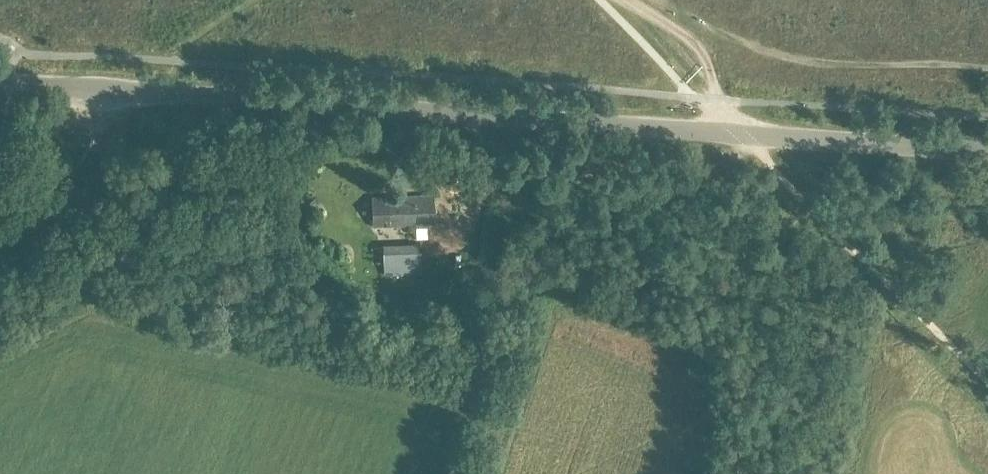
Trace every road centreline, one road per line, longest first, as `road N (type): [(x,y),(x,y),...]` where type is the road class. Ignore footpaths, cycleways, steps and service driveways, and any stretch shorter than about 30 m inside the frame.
road 1 (tertiary): [(987,152),(0,83)]
road 2 (track): [(738,135),(697,43),(633,0)]
road 3 (track): [(0,144),(115,92)]

